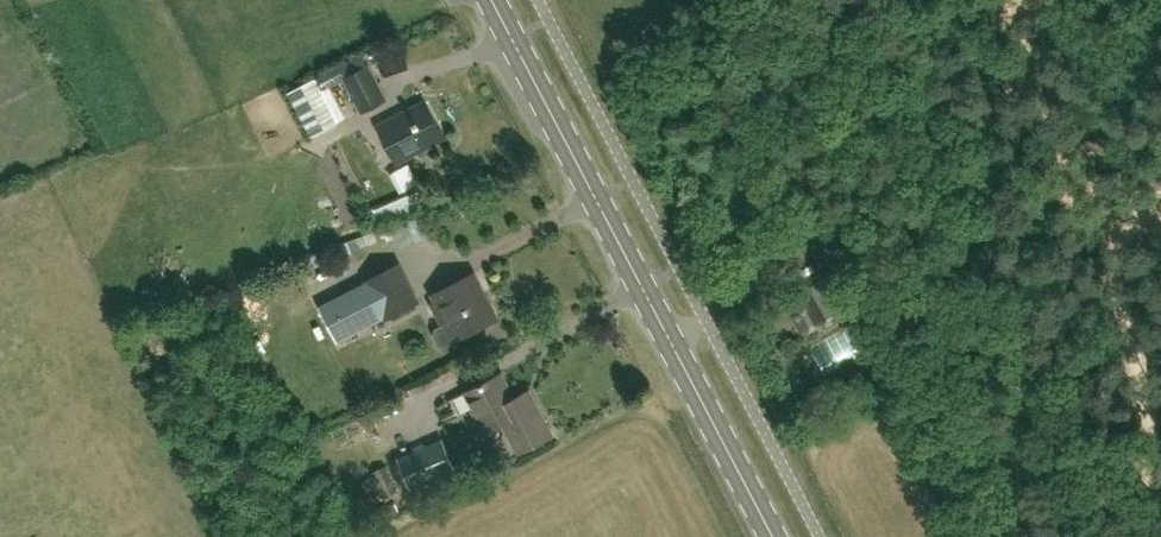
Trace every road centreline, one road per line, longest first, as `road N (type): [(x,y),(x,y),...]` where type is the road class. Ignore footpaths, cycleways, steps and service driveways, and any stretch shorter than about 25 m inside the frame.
road 1 (secondary): [(774,536),(491,0)]

